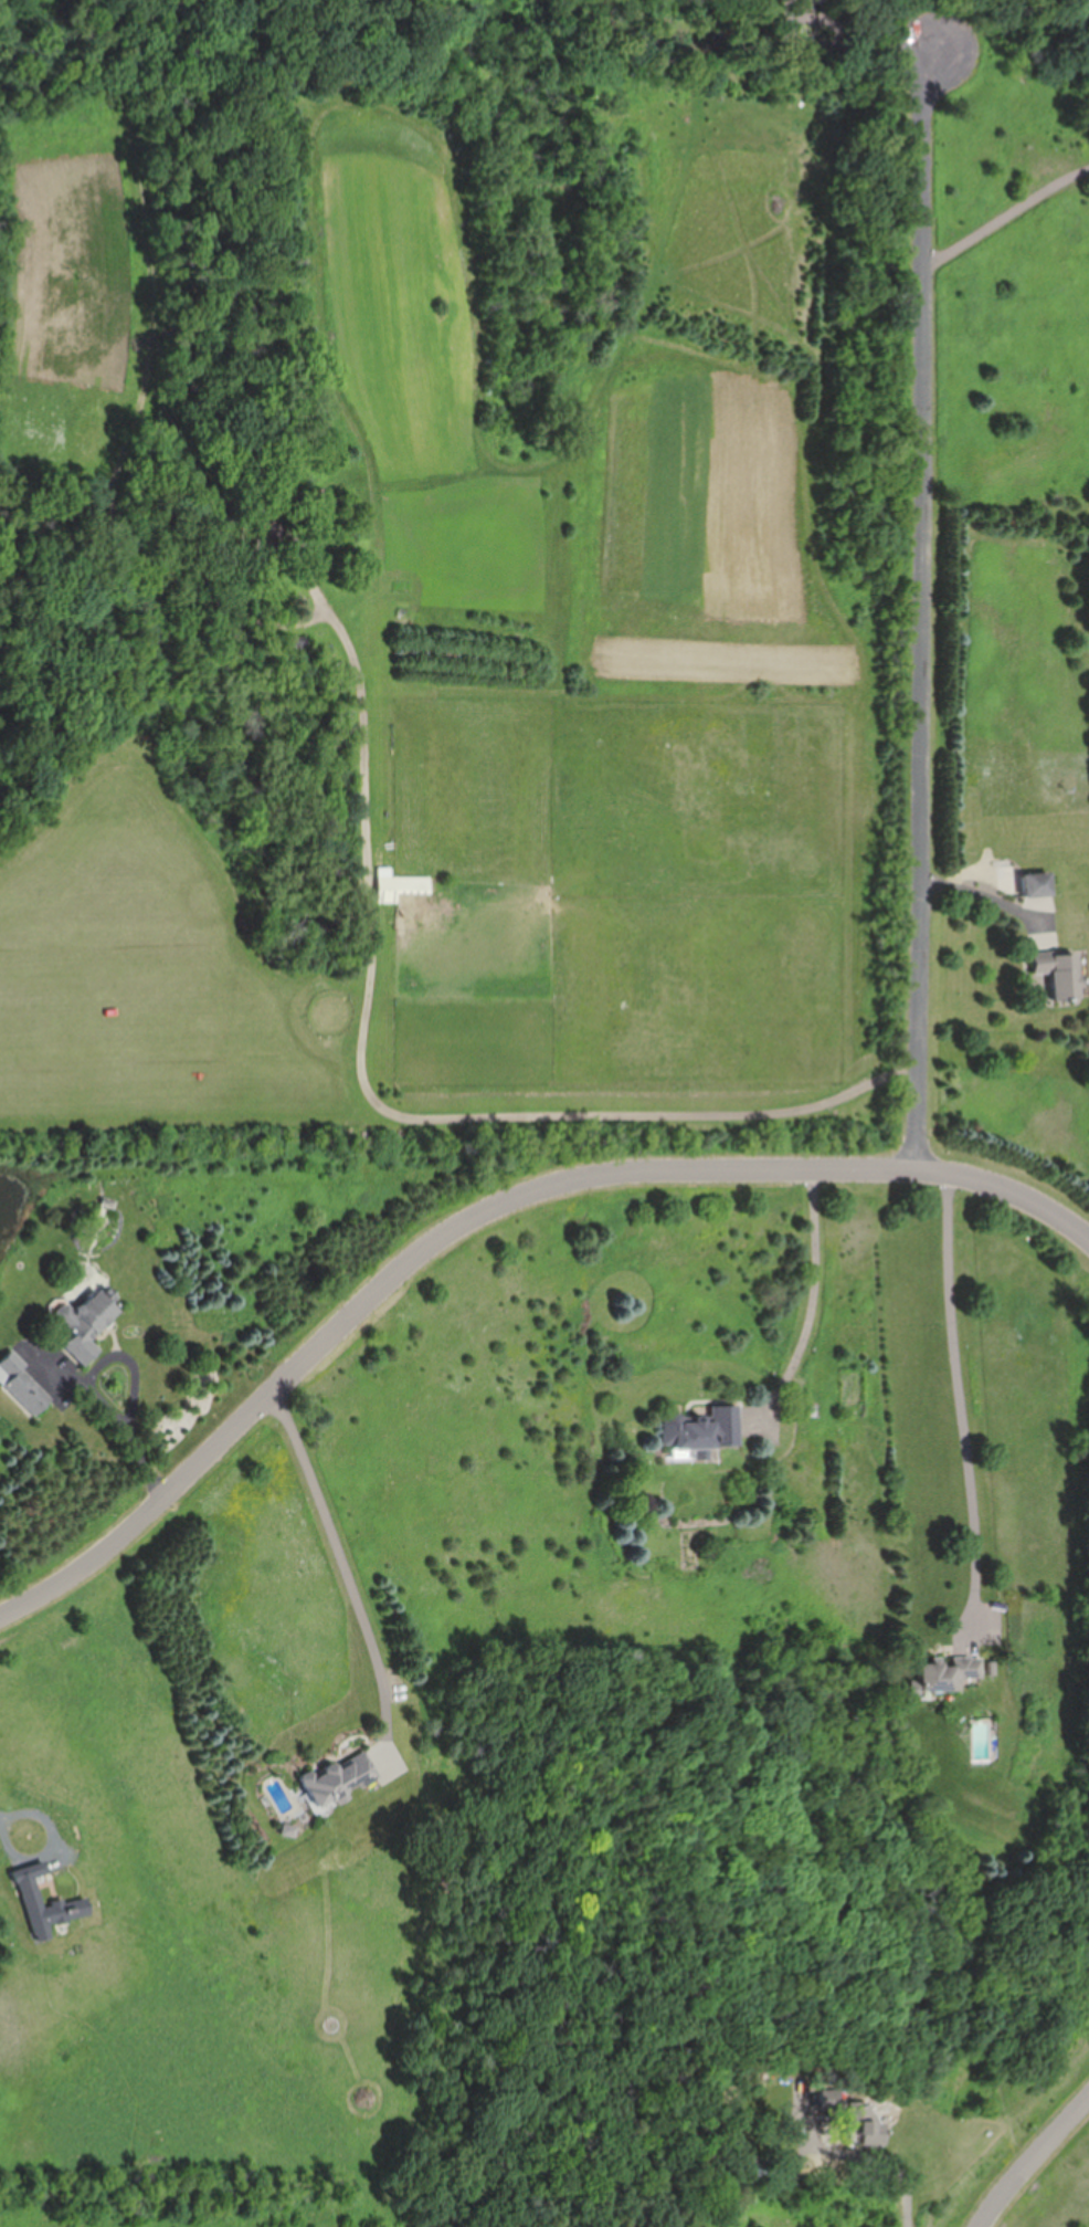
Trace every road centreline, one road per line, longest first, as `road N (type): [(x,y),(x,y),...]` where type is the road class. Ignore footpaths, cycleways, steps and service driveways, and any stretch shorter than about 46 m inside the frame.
road 1 (residential): [(1088,1228),(962,1173),(880,1167),(707,1167),(505,1199),(437,1239),(107,1556),(0,1620)]
road 2 (residential): [(935,48),(920,1169)]
road 3 (residential): [(987,2226),(1088,2104)]

